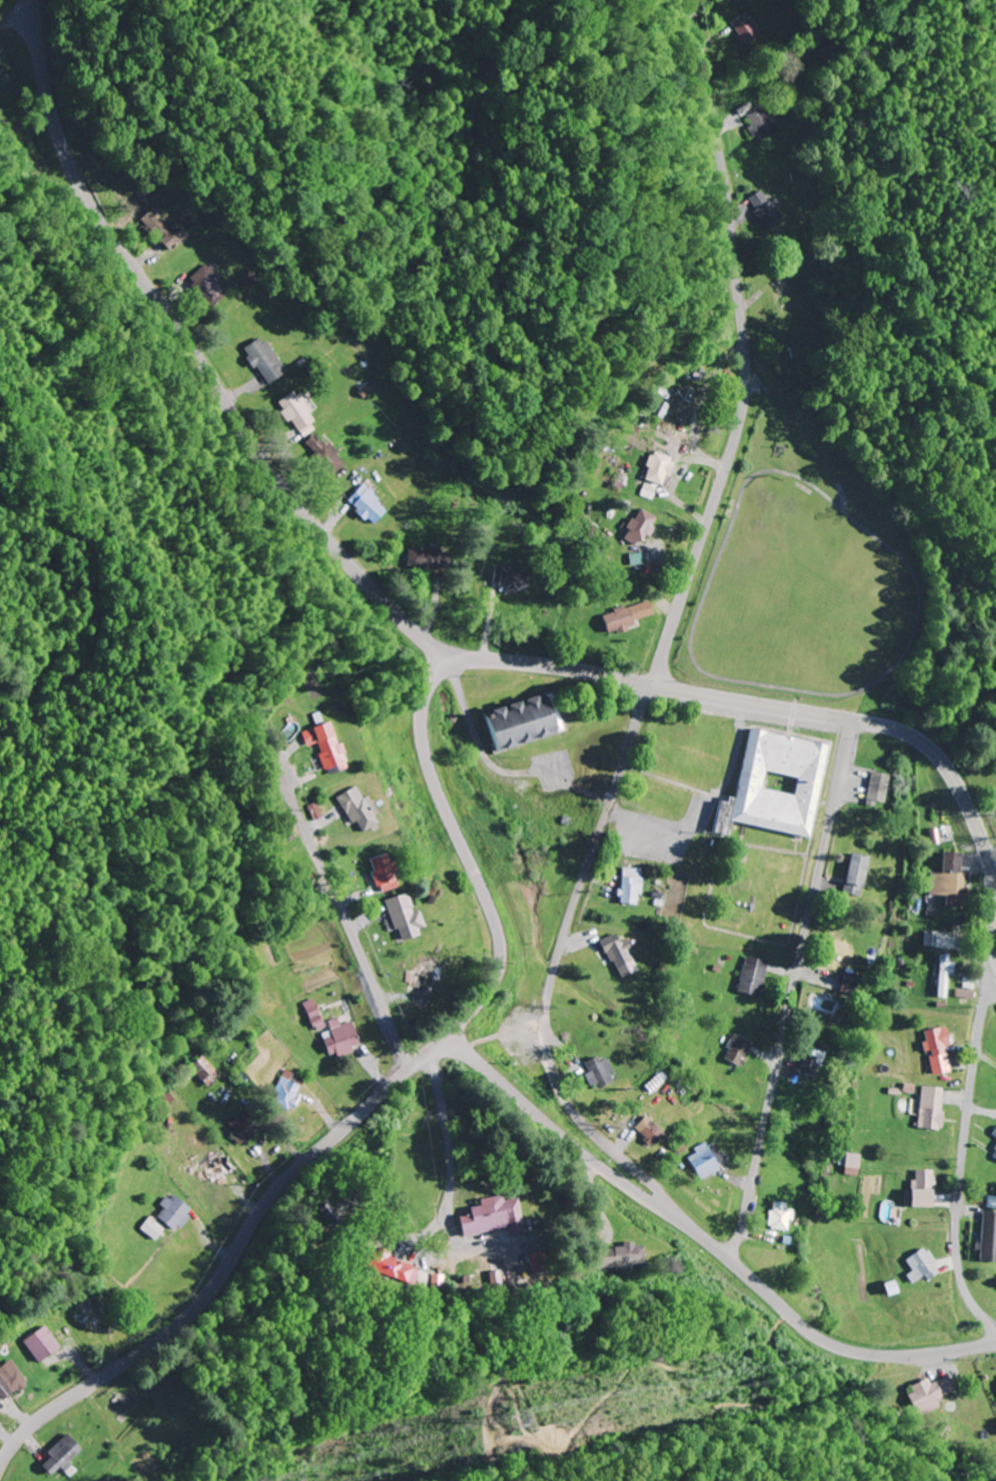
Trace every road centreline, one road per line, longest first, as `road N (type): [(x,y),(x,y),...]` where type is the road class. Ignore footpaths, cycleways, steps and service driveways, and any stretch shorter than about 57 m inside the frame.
road 1 (secondary): [(995,936),(983,836),(954,776),(911,732),(576,670),(454,659),(430,684),(423,737),(436,789),(496,917),(503,954),(493,987),(272,1194),(179,1326),(52,1410),(0,1465)]
road 2 (residential): [(995,1343),(892,1356),(822,1339),(597,1136),(559,1088),(546,1025),(552,978),(653,687)]
road 3 (secondary): [(454,659),(371,587),(274,477),(189,341),(98,218),(53,114),(35,0)]
road 4 (residential): [(653,687),(744,412),(749,364),(692,0)]
road 5 (residential): [(730,1257),(744,1226),(859,721)]
road 6 (residential): [(995,1331),(965,1288),(955,1229),(995,928)]
road 7 (residential): [(418,1061),(396,1039),(296,804),(287,756)]
road 8 (residential): [(710,1239),(554,1131),(449,1035)]
road 9 (track): [(462,177),(457,102),(433,58),(434,0)]

